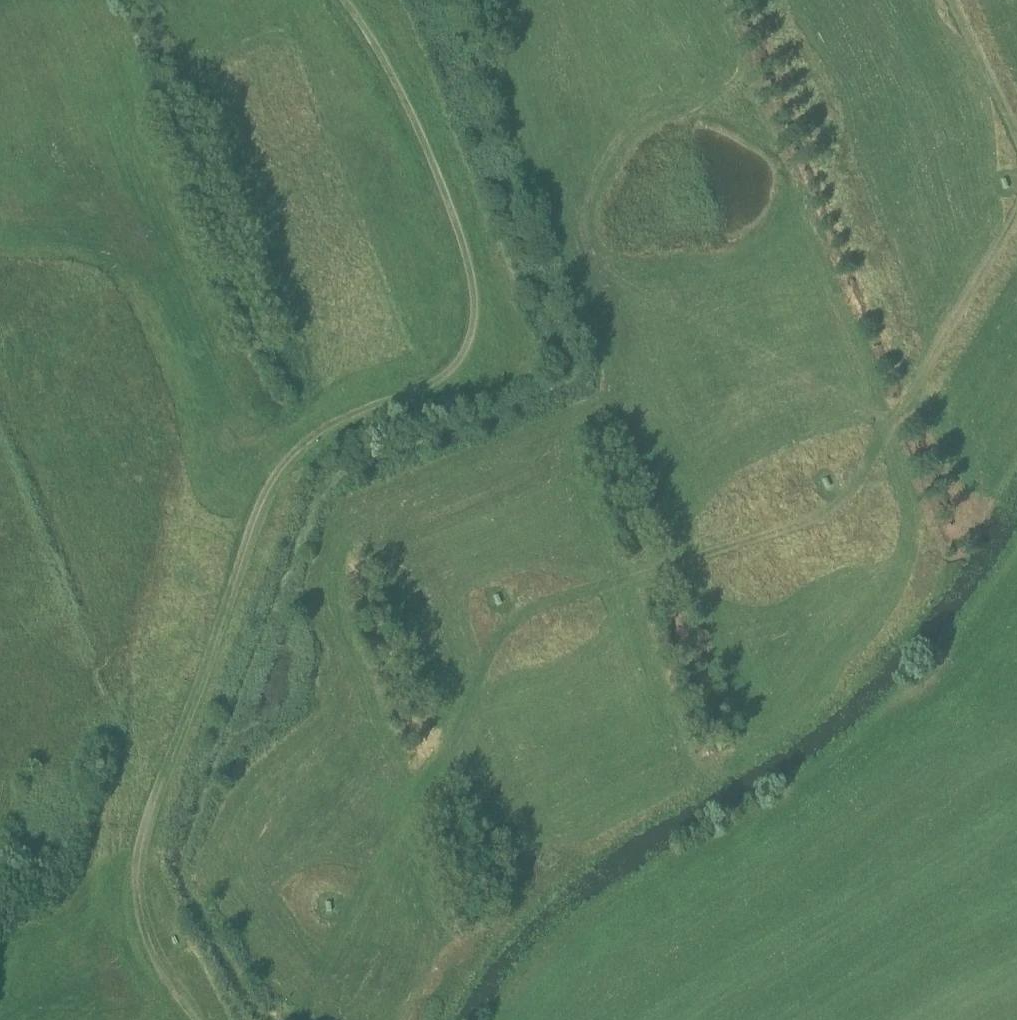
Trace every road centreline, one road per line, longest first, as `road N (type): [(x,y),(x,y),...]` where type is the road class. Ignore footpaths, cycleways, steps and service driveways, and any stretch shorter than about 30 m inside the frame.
road 1 (track): [(197,1019),(138,913),(143,850),(269,475),(335,415),(422,392),(464,355),(477,294),(442,178),(369,31),(343,0)]
road 2 (track): [(1016,212),(842,506),(516,615),(353,916),(336,935),(304,927),(299,901),(309,886),(342,882)]
road 3 (track): [(952,0),(1016,140)]

